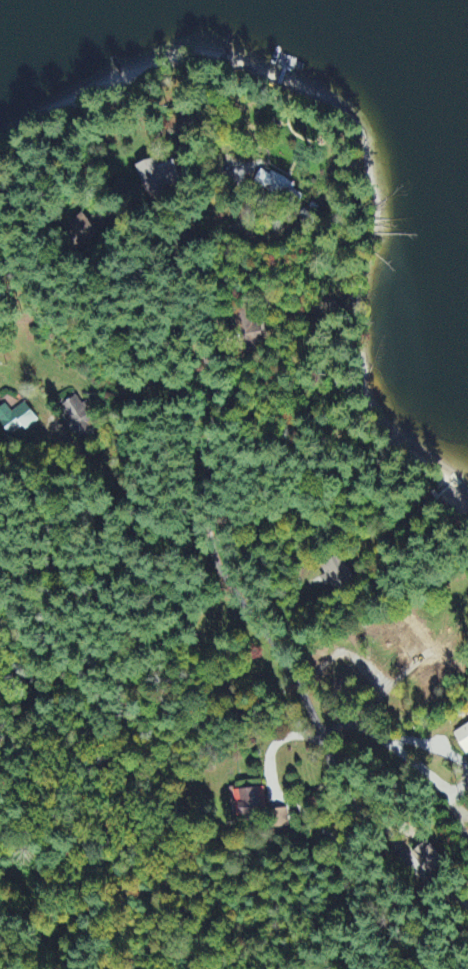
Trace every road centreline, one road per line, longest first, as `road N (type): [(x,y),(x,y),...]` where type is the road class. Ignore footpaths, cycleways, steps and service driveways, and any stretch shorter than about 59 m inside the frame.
road 1 (residential): [(204,553),(261,478),(241,406),(64,357),(0,330)]
road 2 (residential): [(241,406),(145,320),(149,288),(233,178)]
road 3 (residential): [(204,553),(149,521),(136,468),(72,445),(0,450)]
road 4 (residential): [(121,968),(60,864),(6,850)]
road 5 (residential): [(354,801),(343,815),(345,968)]
road 6 (residential): [(323,740),(297,683),(240,600)]
road 7 (residential): [(467,905),(435,889),(354,801)]

